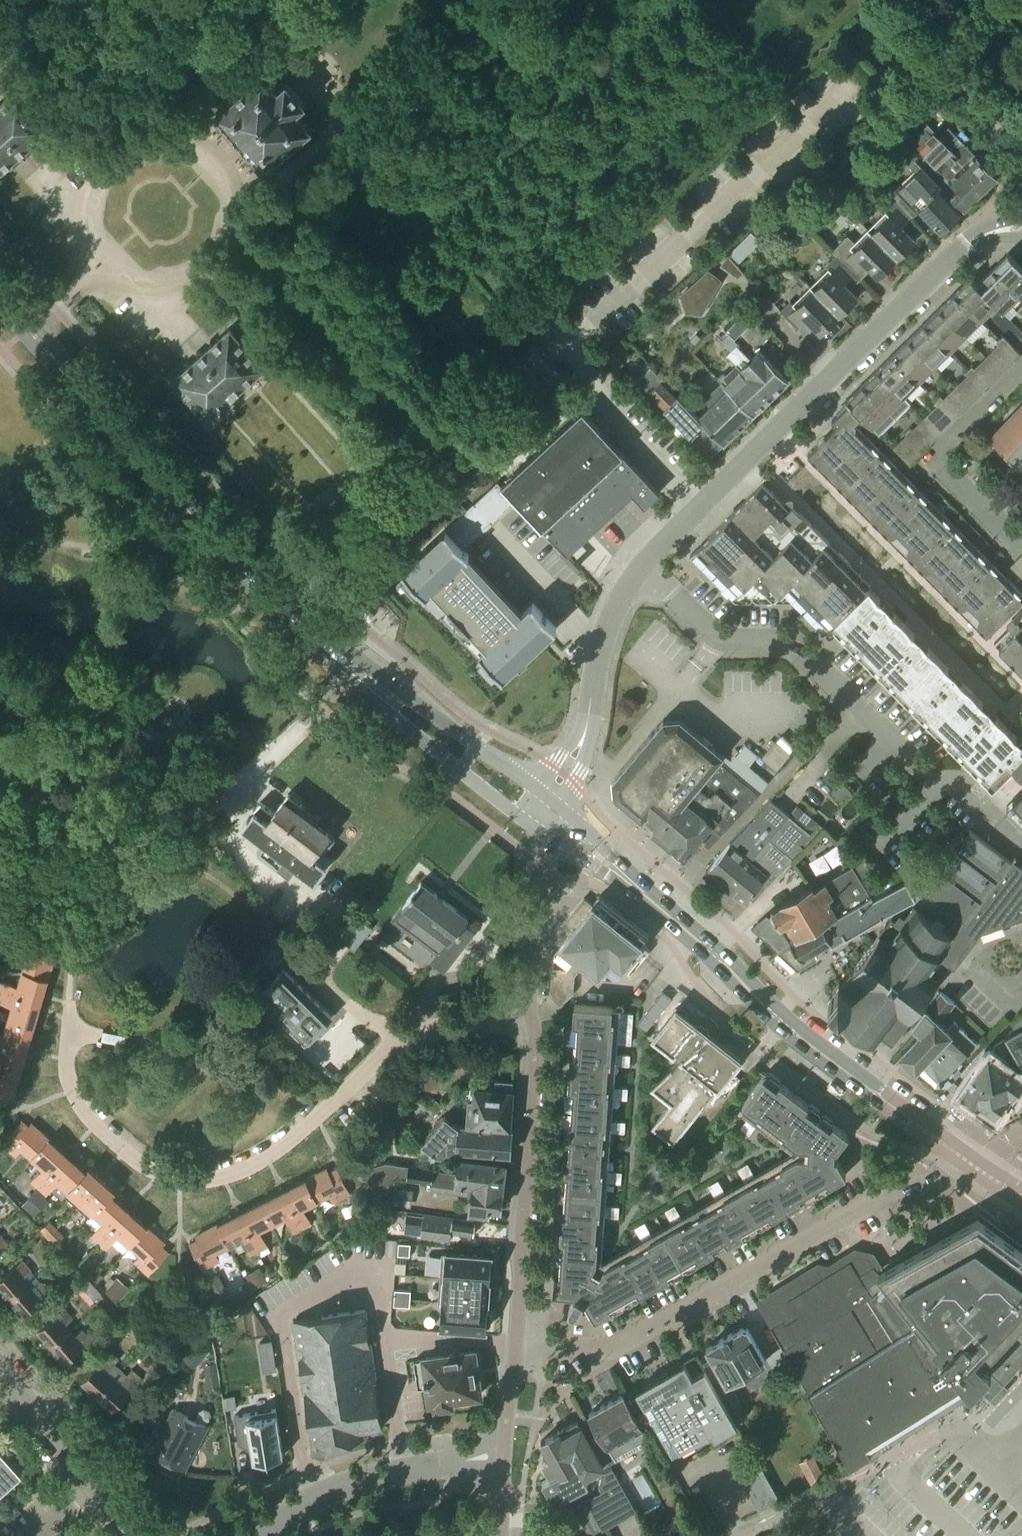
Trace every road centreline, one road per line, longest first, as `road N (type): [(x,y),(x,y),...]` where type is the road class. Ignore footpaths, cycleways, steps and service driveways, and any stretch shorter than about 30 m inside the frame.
road 1 (residential): [(69,1001),(69,1068),(82,1109),(129,1155),(188,1181),(222,1178),(274,1154),(400,1038),(453,1025),(533,1021)]
road 2 (residential): [(642,566),(968,245),(1021,229)]
road 3 (residential): [(516,1343),(613,1349),(875,1201),(969,1164)]
road 4 (residential): [(1021,849),(954,784),(926,776),(797,650),(716,637),(642,566)]
road 5 (primary): [(969,1164),(790,1031),(650,899)]
road 6 (primary): [(243,572),(346,678),(537,828)]
road 7 (primary): [(550,800),(243,572)]
road 8 (primary): [(0,295),(243,572)]
road 9 (residential): [(533,1021),(516,1343)]
road 10 (residential): [(263,1535),(311,1499),(363,1479),(505,1460)]
road 11 (residential): [(537,828),(533,1021)]
road 12 (residential): [(586,724),(609,625),(642,566)]
road 13 (residential): [(100,1483),(0,1372)]
road 14 (primary): [(650,899),(550,800)]
road 15 (primary): [(537,828),(650,899)]

